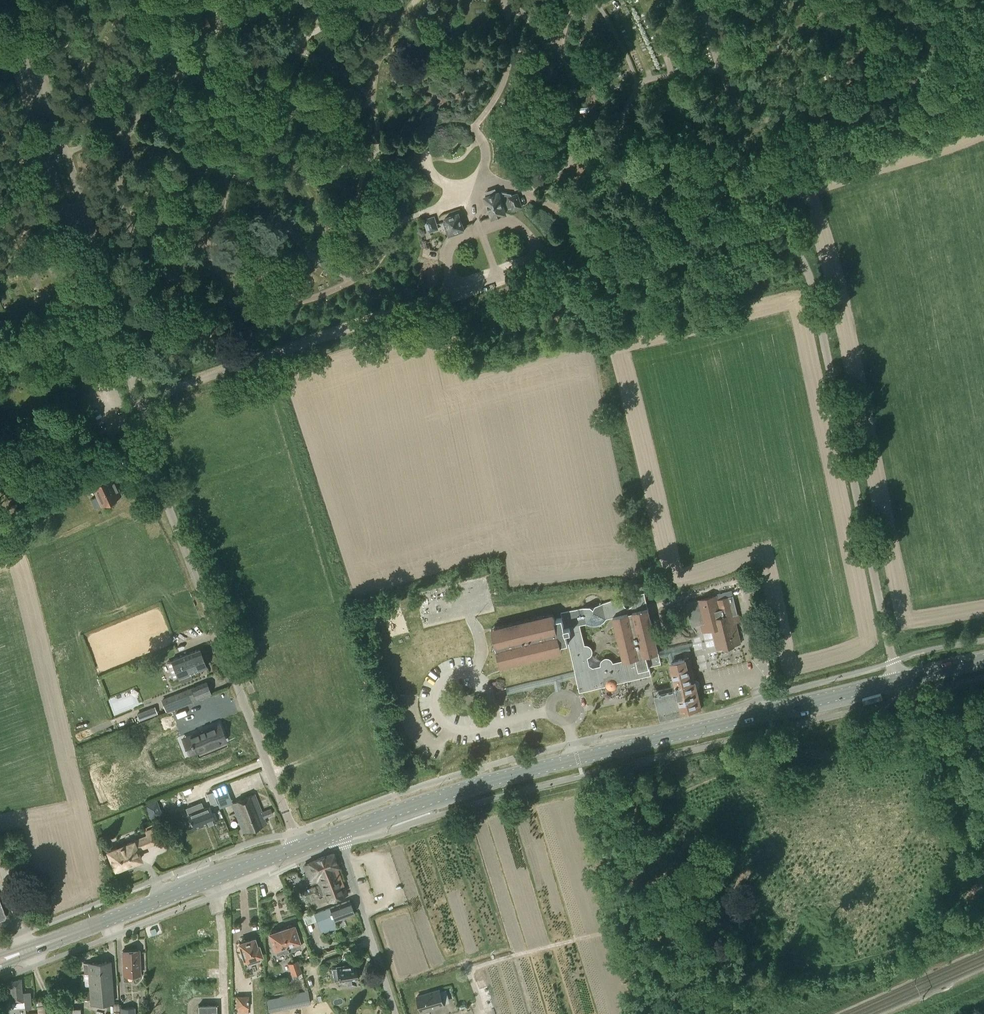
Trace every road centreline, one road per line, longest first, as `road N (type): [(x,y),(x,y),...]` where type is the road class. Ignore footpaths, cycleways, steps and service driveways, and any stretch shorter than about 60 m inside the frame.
road 1 (unclassified): [(301,847),(142,439),(149,411),(168,391),(711,202),(733,201),(770,223),(812,284),(897,680)]
road 2 (secondary): [(336,833),(487,782),(897,680)]
road 3 (track): [(983,854),(957,780),(898,752),(787,753),(676,792),(632,797)]
road 4 (track): [(701,968),(829,970),(867,962),(913,935),(950,879),(983,863)]
road 5 (track): [(752,209),(747,178),(757,167),(930,102),(983,50)]
road 6 (track): [(621,748),(662,915),(742,1013)]
road 7 (secondary): [(28,950),(210,882)]
road 8 (residential): [(394,1013),(336,833)]
road 9 (track): [(753,644),(736,580),(653,602)]
road 10 (residential): [(210,882),(220,913),(224,1013)]

